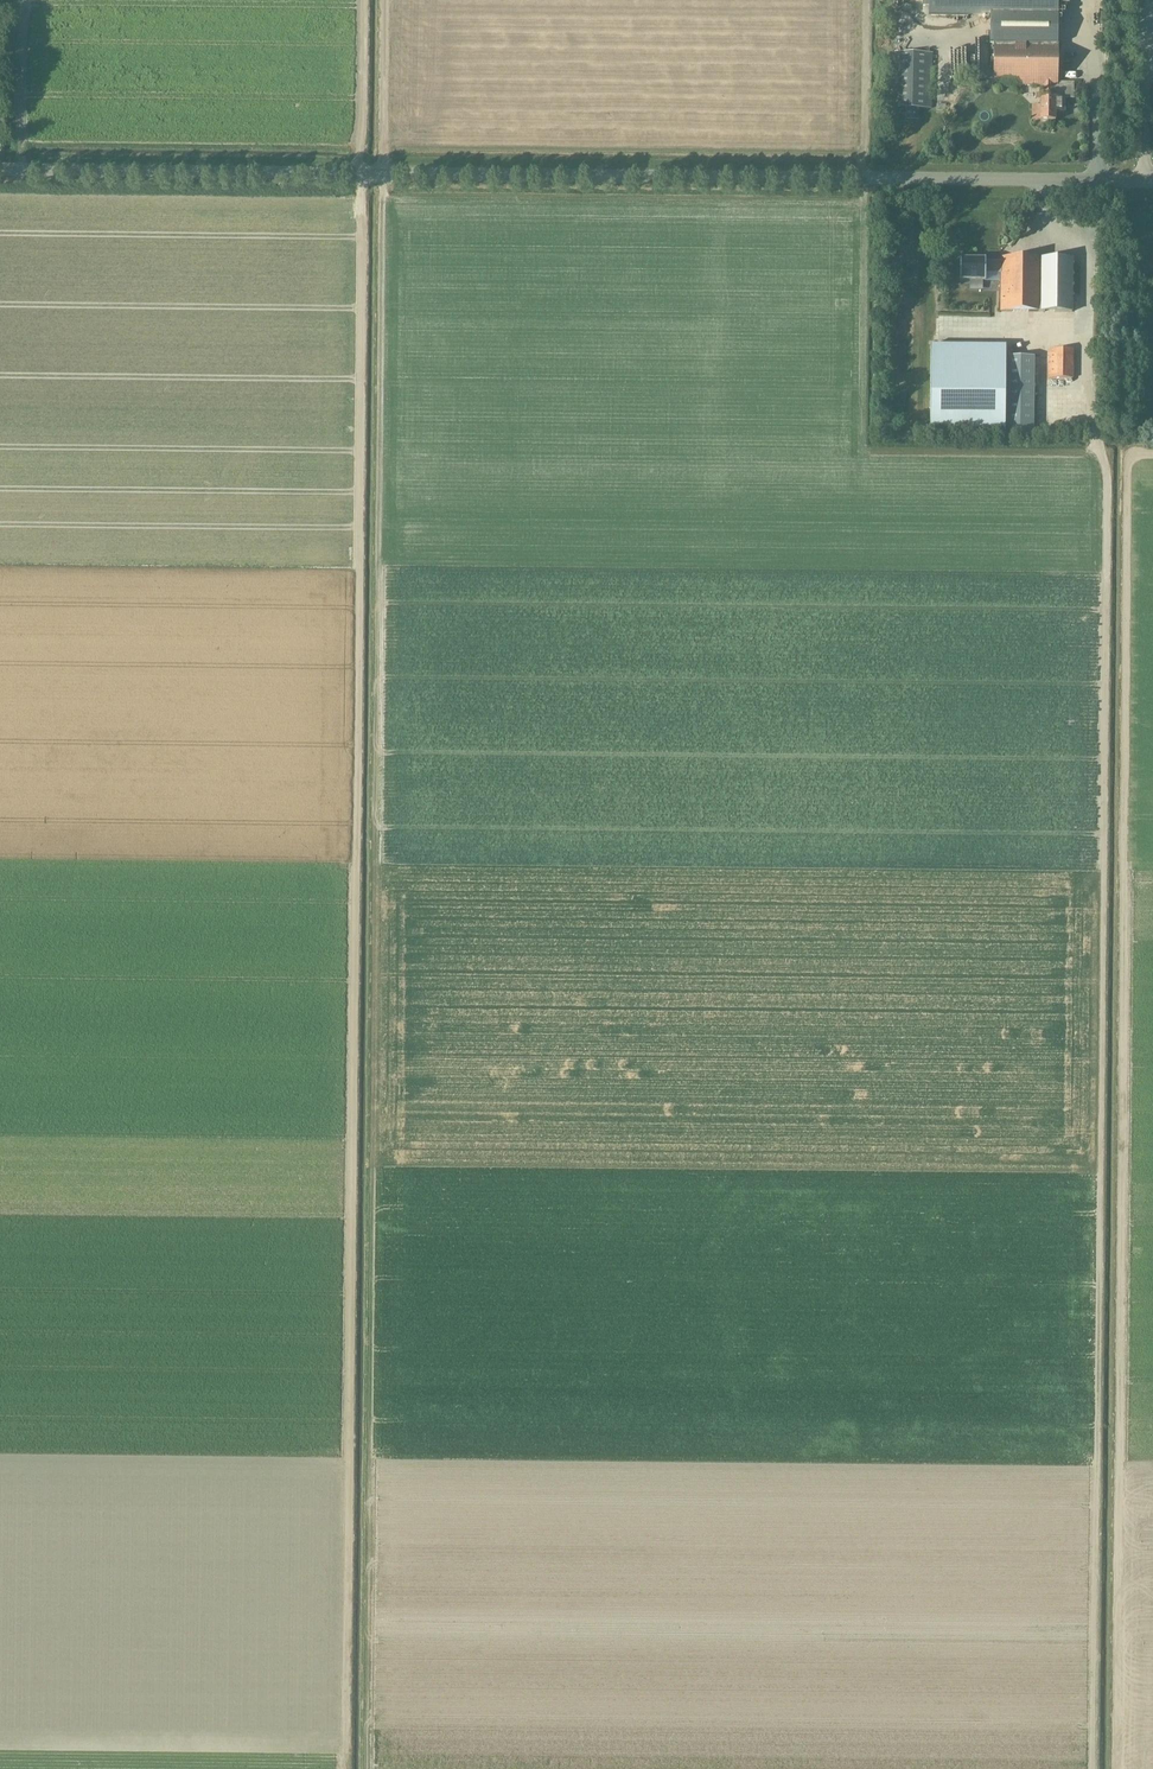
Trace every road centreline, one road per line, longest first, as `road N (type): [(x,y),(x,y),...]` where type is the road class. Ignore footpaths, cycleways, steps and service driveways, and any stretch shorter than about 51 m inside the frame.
road 1 (unclassified): [(0,169),(1152,181)]

